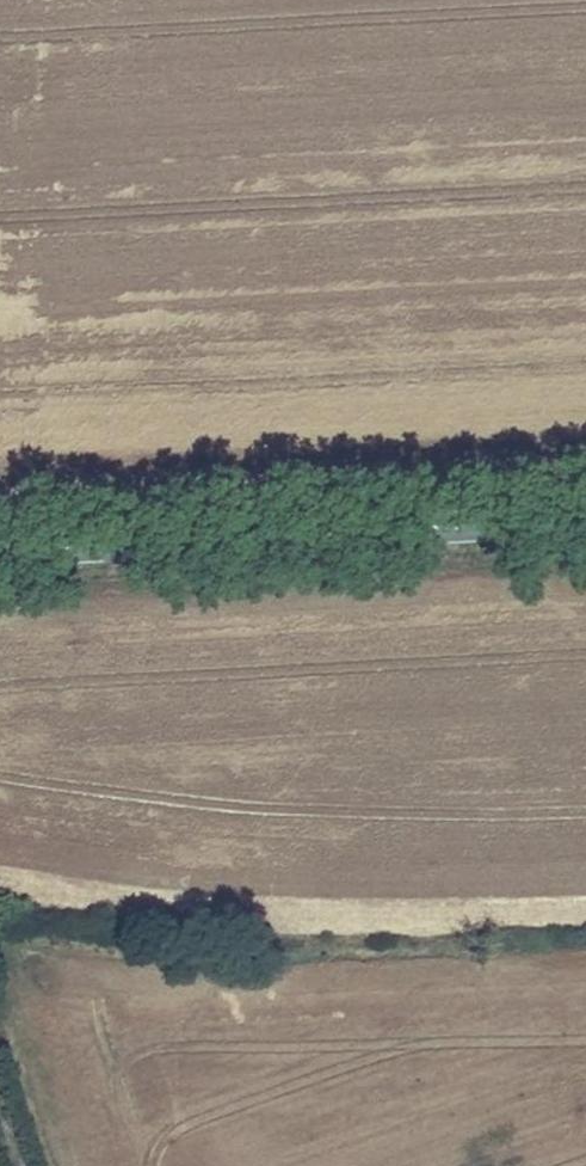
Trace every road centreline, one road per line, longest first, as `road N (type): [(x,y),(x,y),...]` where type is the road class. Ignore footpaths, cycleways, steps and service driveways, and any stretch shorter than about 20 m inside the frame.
road 1 (tertiary): [(0,553),(585,522)]

